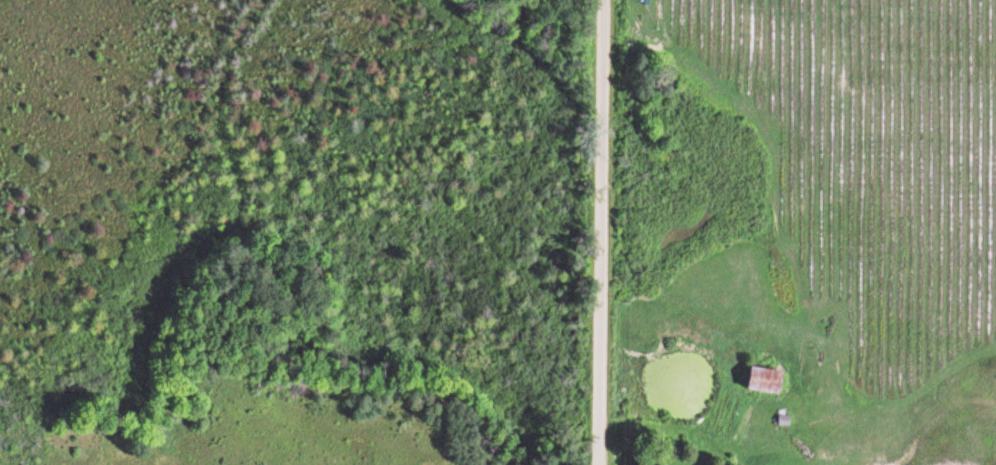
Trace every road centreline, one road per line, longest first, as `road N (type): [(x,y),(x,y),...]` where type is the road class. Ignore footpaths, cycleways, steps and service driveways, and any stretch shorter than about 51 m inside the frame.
road 1 (residential): [(599,464),(604,0)]

